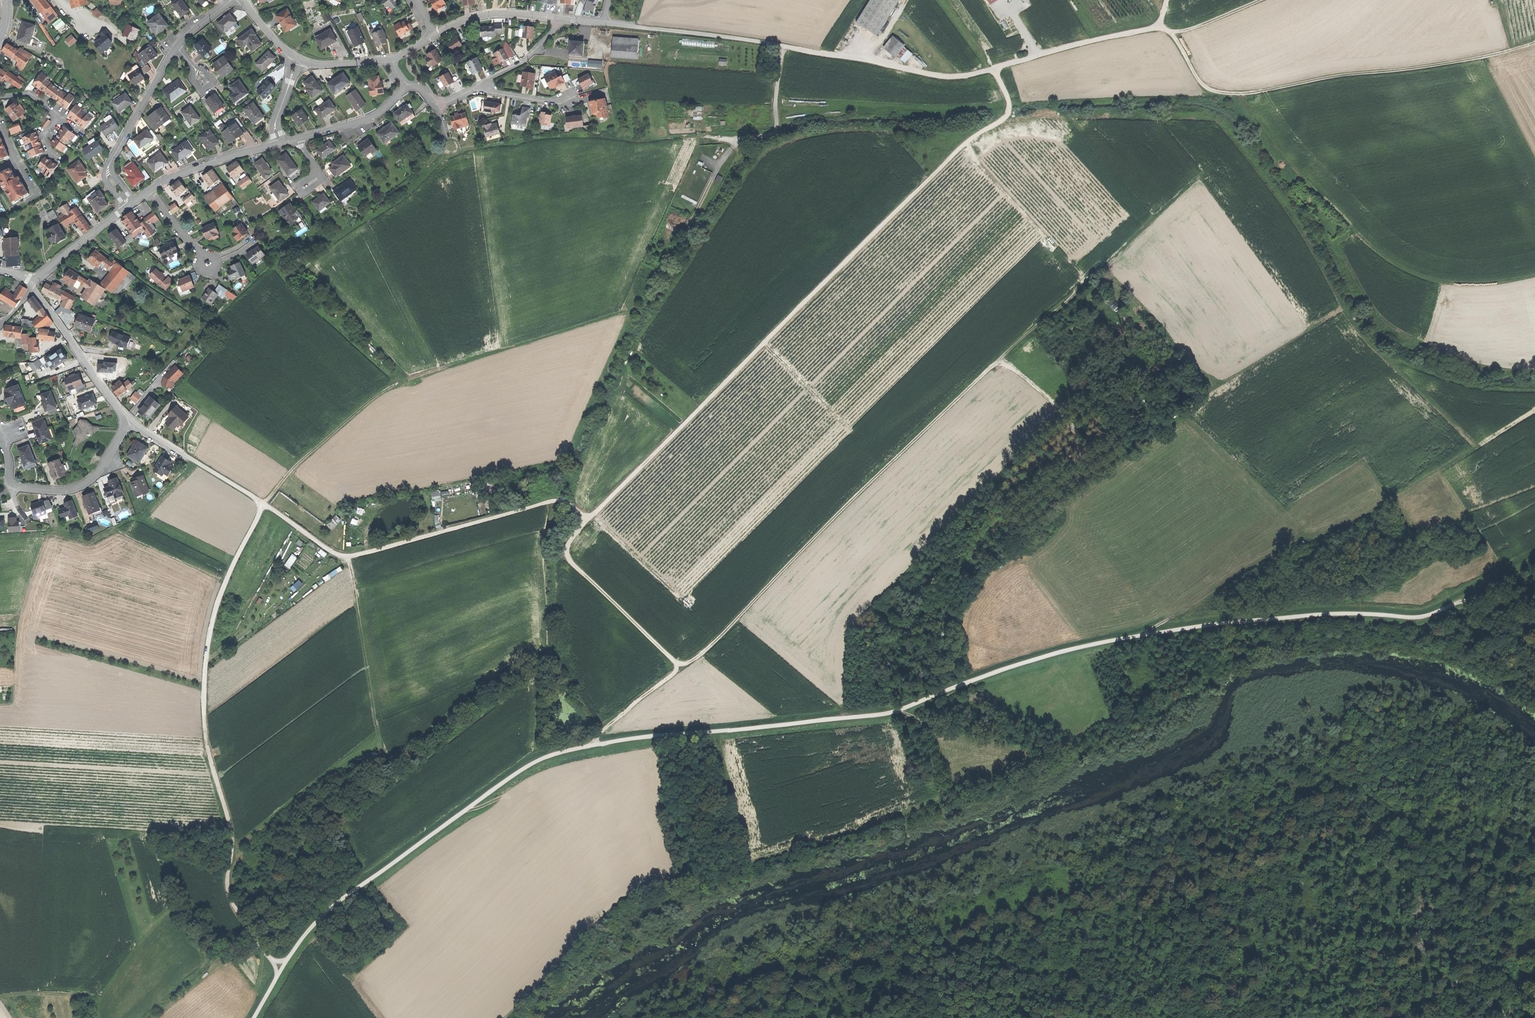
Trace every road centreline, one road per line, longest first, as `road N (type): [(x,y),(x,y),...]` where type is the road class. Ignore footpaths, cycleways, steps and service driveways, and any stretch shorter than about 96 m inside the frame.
road 1 (track): [(993,70),(1009,97),(1005,119),(972,140),(586,519),(561,501),(547,503),(343,557),(264,504),(225,578),(212,626),(202,721),(229,841),(224,885),(259,949),(281,969)]
road 2 (track): [(1406,618),(1334,614),(1191,628),(1038,658),(881,715),(557,753),(526,766),(331,907),(253,1017)]
road 3 (track): [(586,519),(569,543),(569,560),(681,668),(1062,304)]
road 4 (track): [(1345,310),(1483,453),(1459,458),(1220,581),(1202,603),(1137,636)]
road 5 (track): [(644,29),(953,76),(1162,30)]
road 6 (track): [(192,460),(264,504),(376,394),(623,313)]
road 7 (track): [(505,1017),(624,916),(942,792)]
road 8 (track): [(1162,30),(1203,90),(1219,95),(1429,68),(1534,42)]
road 9 (track): [(1240,95),(1287,161),(1386,262),(1438,283),(1534,276)]
road 10 (track): [(780,46),(779,134),(742,141),(670,248)]
road 11 (residential): [(127,422),(34,288)]
road 12 (track): [(1395,1017),(1534,937)]
road 13 (residential): [(11,488),(82,485),(127,422)]
road 14 (track): [(1534,385),(1484,383),(1409,359),(1395,367)]
road 15 (residential): [(149,192),(283,143)]
road 16 (residential): [(562,20),(486,15),(434,36)]
road 17 (residential): [(177,46),(111,160)]
road 18 (residential): [(296,140),(371,117),(407,87)]
road 19 (track): [(591,747),(681,668)]

